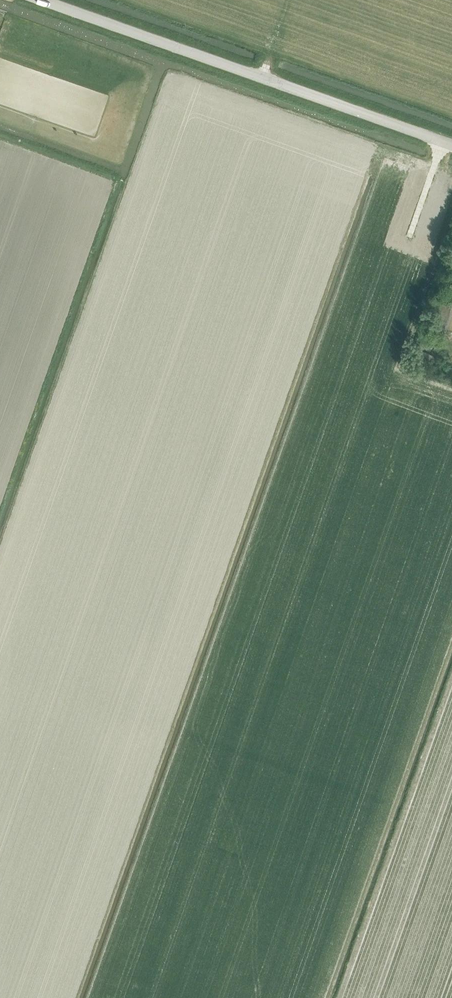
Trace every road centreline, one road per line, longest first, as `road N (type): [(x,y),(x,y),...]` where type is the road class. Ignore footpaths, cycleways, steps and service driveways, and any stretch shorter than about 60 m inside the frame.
road 1 (unclassified): [(451,149),(31,0)]

